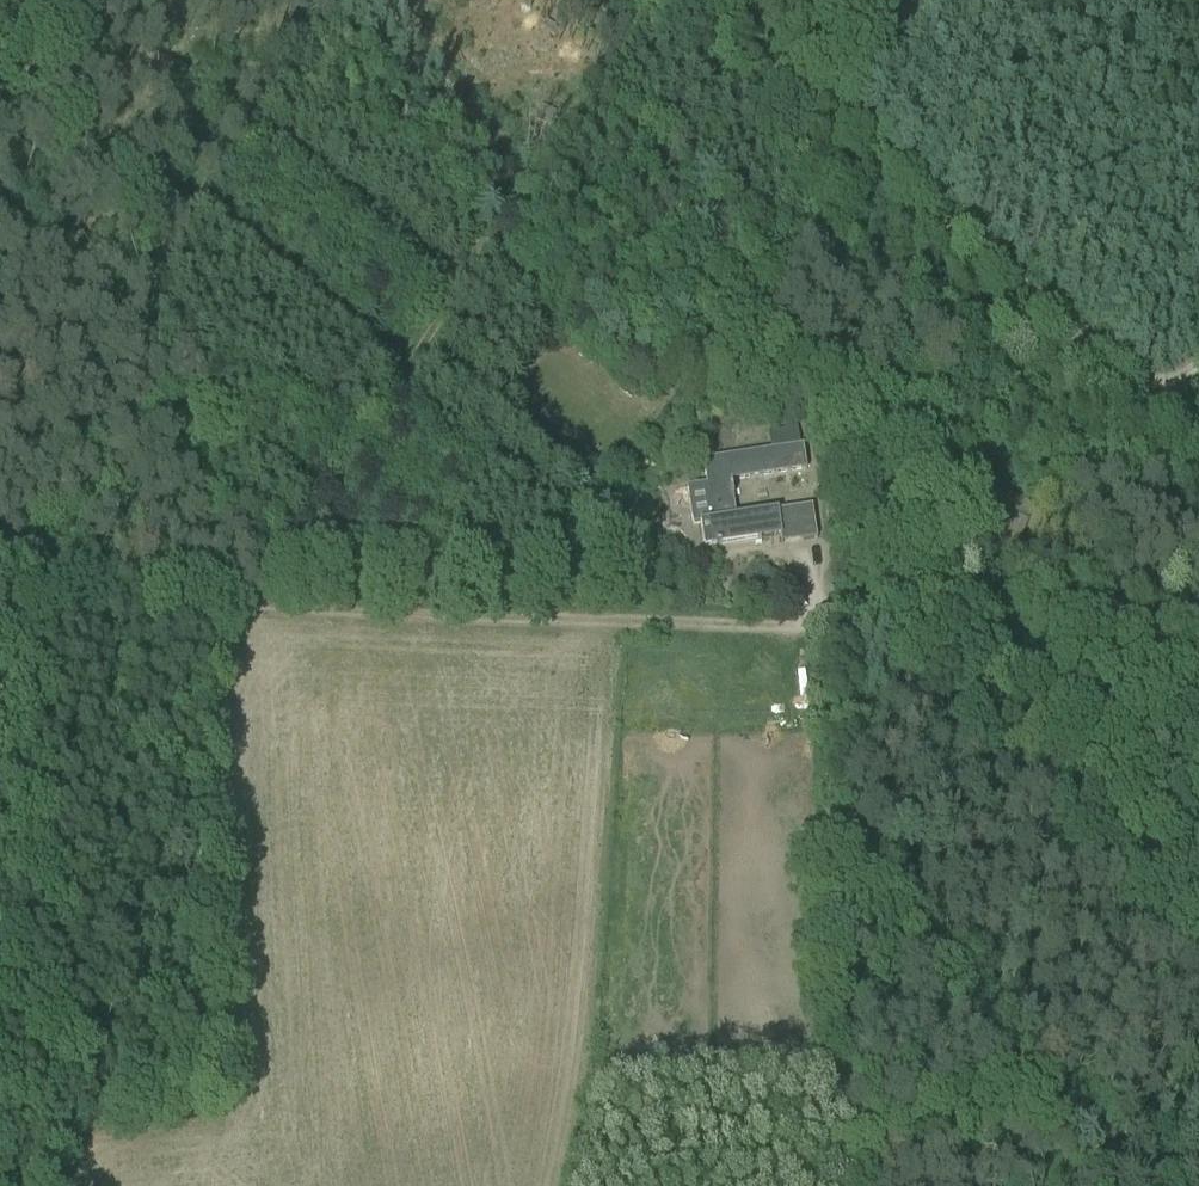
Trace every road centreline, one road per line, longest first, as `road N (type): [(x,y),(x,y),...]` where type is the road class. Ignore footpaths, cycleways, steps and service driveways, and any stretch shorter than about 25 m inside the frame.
road 1 (track): [(0,587),(291,610),(925,623),(1120,631),(1198,643)]
road 2 (track): [(1198,441),(685,16)]

